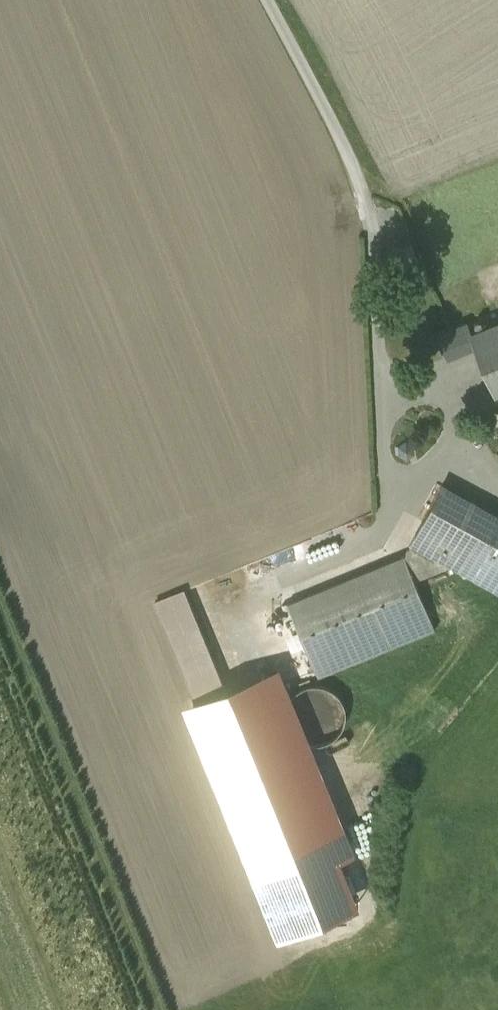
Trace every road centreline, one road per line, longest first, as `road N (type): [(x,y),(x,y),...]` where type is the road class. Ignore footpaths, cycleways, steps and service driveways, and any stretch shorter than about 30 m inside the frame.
road 1 (unclassified): [(274,0),(342,124),(367,186),(381,390)]

